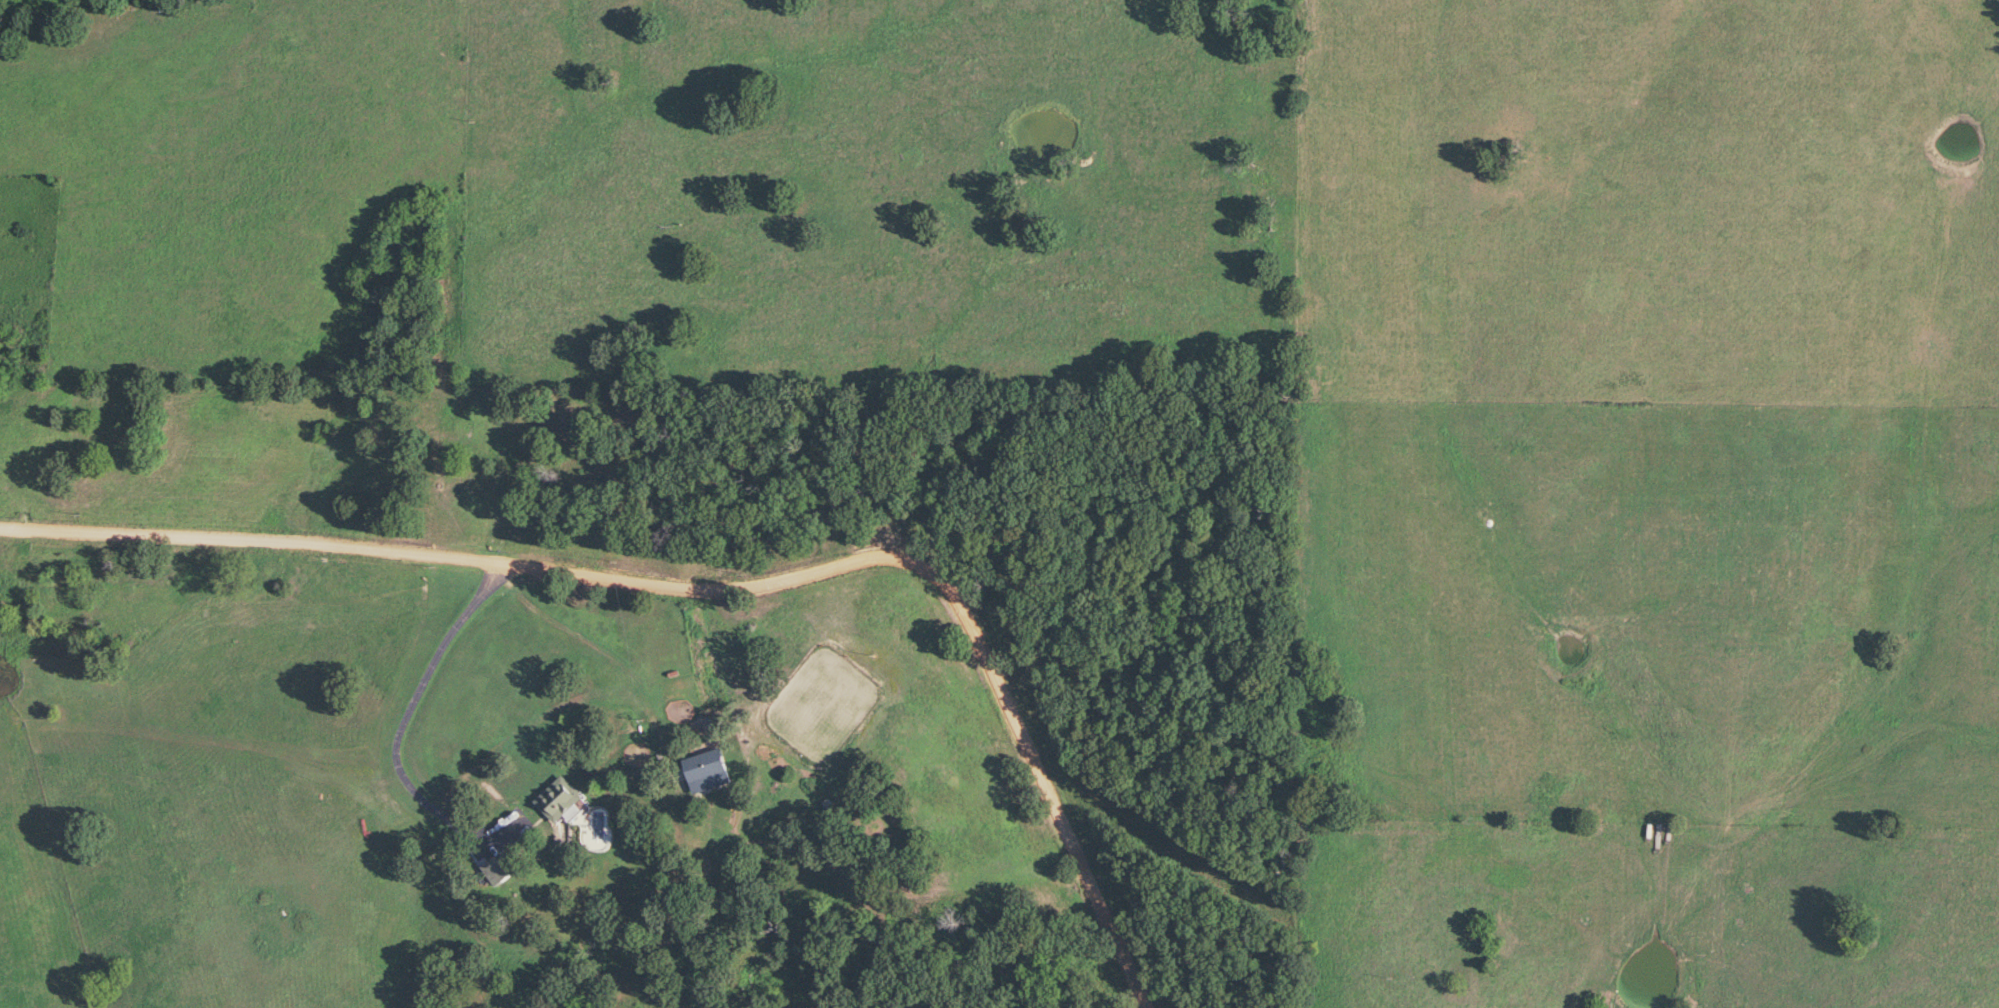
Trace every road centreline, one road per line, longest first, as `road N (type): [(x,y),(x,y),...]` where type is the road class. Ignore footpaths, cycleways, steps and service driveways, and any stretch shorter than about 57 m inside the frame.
road 1 (residential): [(1139,1007),(991,685),(933,585),(909,561),(867,553),(739,597),(680,599),(281,550),(0,533)]

